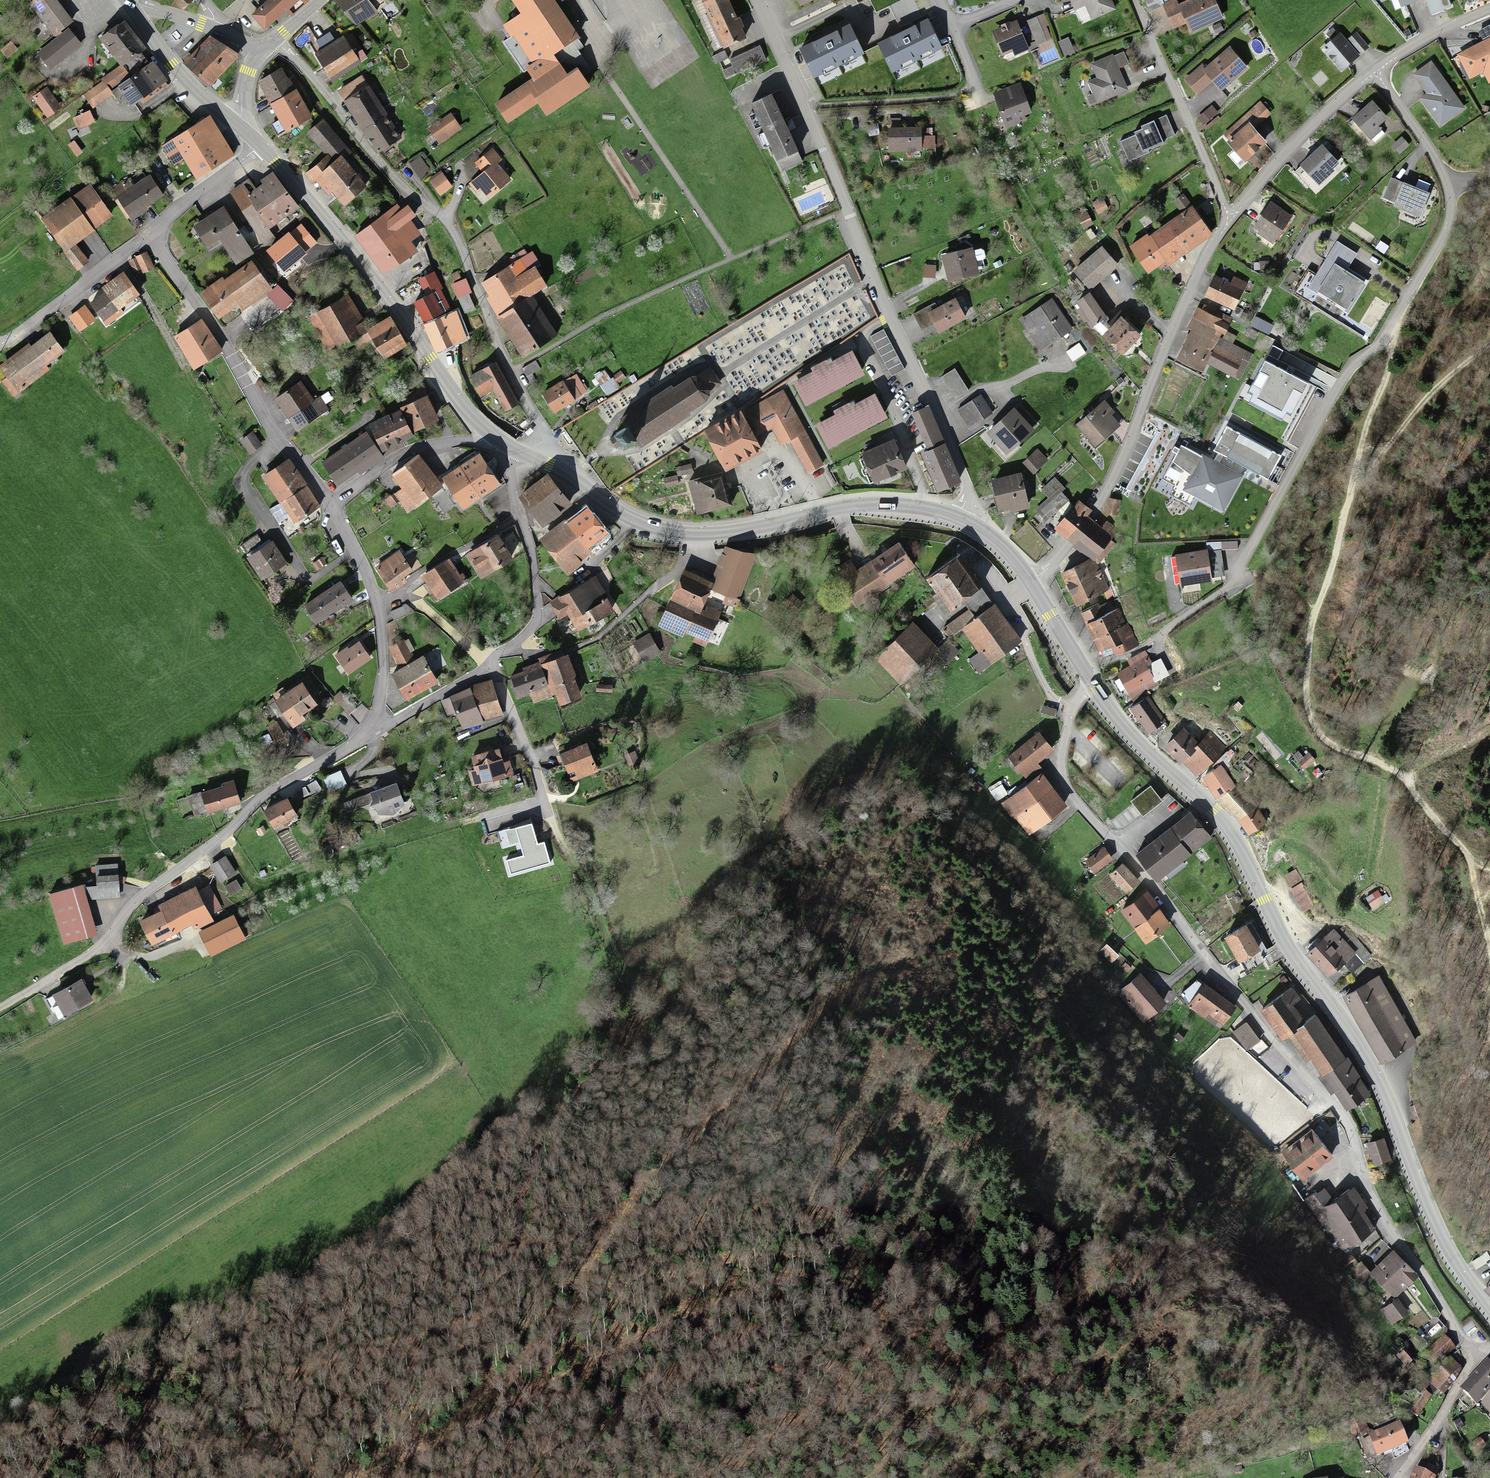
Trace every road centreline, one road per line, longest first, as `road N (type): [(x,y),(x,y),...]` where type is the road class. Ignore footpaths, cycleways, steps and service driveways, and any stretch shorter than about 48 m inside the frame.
road 1 (residential): [(1092,683),(1075,704),(1059,785),(1344,1121),(1375,1209),(1476,1365)]
road 2 (track): [(709,1477),(801,1420),(868,1352),(883,1321),(876,1295),(841,1282),(775,1281),(591,1364),(371,1477)]
road 3 (primary): [(1092,683),(1235,839),(1288,948),(1372,1066),(1445,1243),(1489,1308)]
road 4 (track): [(1489,942),(1472,861),(1406,779),(1322,736),(1306,699),(1309,638),(1361,440),(1384,386),(1386,329)]
road 5 (track): [(459,1431),(467,1410),(581,1290),(646,1178),(821,1008),(882,961)]
road 6 (residential): [(1374,72),(1435,163),(1448,199),(1446,227),(1379,342),(1351,366),(1232,582)]
road 7 (residential): [(757,0),(885,310),(966,480),(958,517)]
road 8 (track): [(0,1470),(195,1374),(336,1357),(505,1308)]
road 9 (track): [(535,769),(599,914),(615,979),(613,1022),(536,1155),(513,1258)]
road 10 (residential): [(273,41),(378,165),(449,223),(538,424),(537,460)]
road 11 (primary): [(537,460),(622,514),(668,531),(752,529),(879,503),(958,517)]
road 12 (residential): [(1029,580),(1098,506),(1229,216)]
road 13 (primary): [(261,145),(467,410),(496,437)]
road 14 (residential): [(376,733),(491,667),(535,625),(530,553),(508,446)]
road 15 (residential): [(331,505),(277,437),(222,339),(148,234)]
road 16 (residential): [(141,898),(221,841),(254,802),(376,733)]
road 17 (residential): [(376,733),(377,608),(331,505)]
road 18 (residential): [(1132,0),(1229,216)]
road 19 (residential): [(1229,216),(1283,154),(1374,72)]
road 20 (track): [(221,841),(256,886),(381,846)]
road 21 (residential): [(148,234),(0,346)]
road 22 (unclassified): [(0,1012),(107,944),(141,898)]
road 23 (residential): [(331,505),(405,453),(496,437)]
road 24 (track): [(1489,341),(1429,394),(1389,447),(1361,448)]
road 25 (primary): [(127,0),(172,64),(241,127)]
road 26 (residential): [(261,145),(148,234)]
road 27 (track): [(1232,582),(1347,505)]
road 28 (residential): [(1476,1365),(1397,1477)]
road 29 (residential): [(1374,72),(1489,9)]
road 30 (primary): [(1029,580),(1092,683)]

